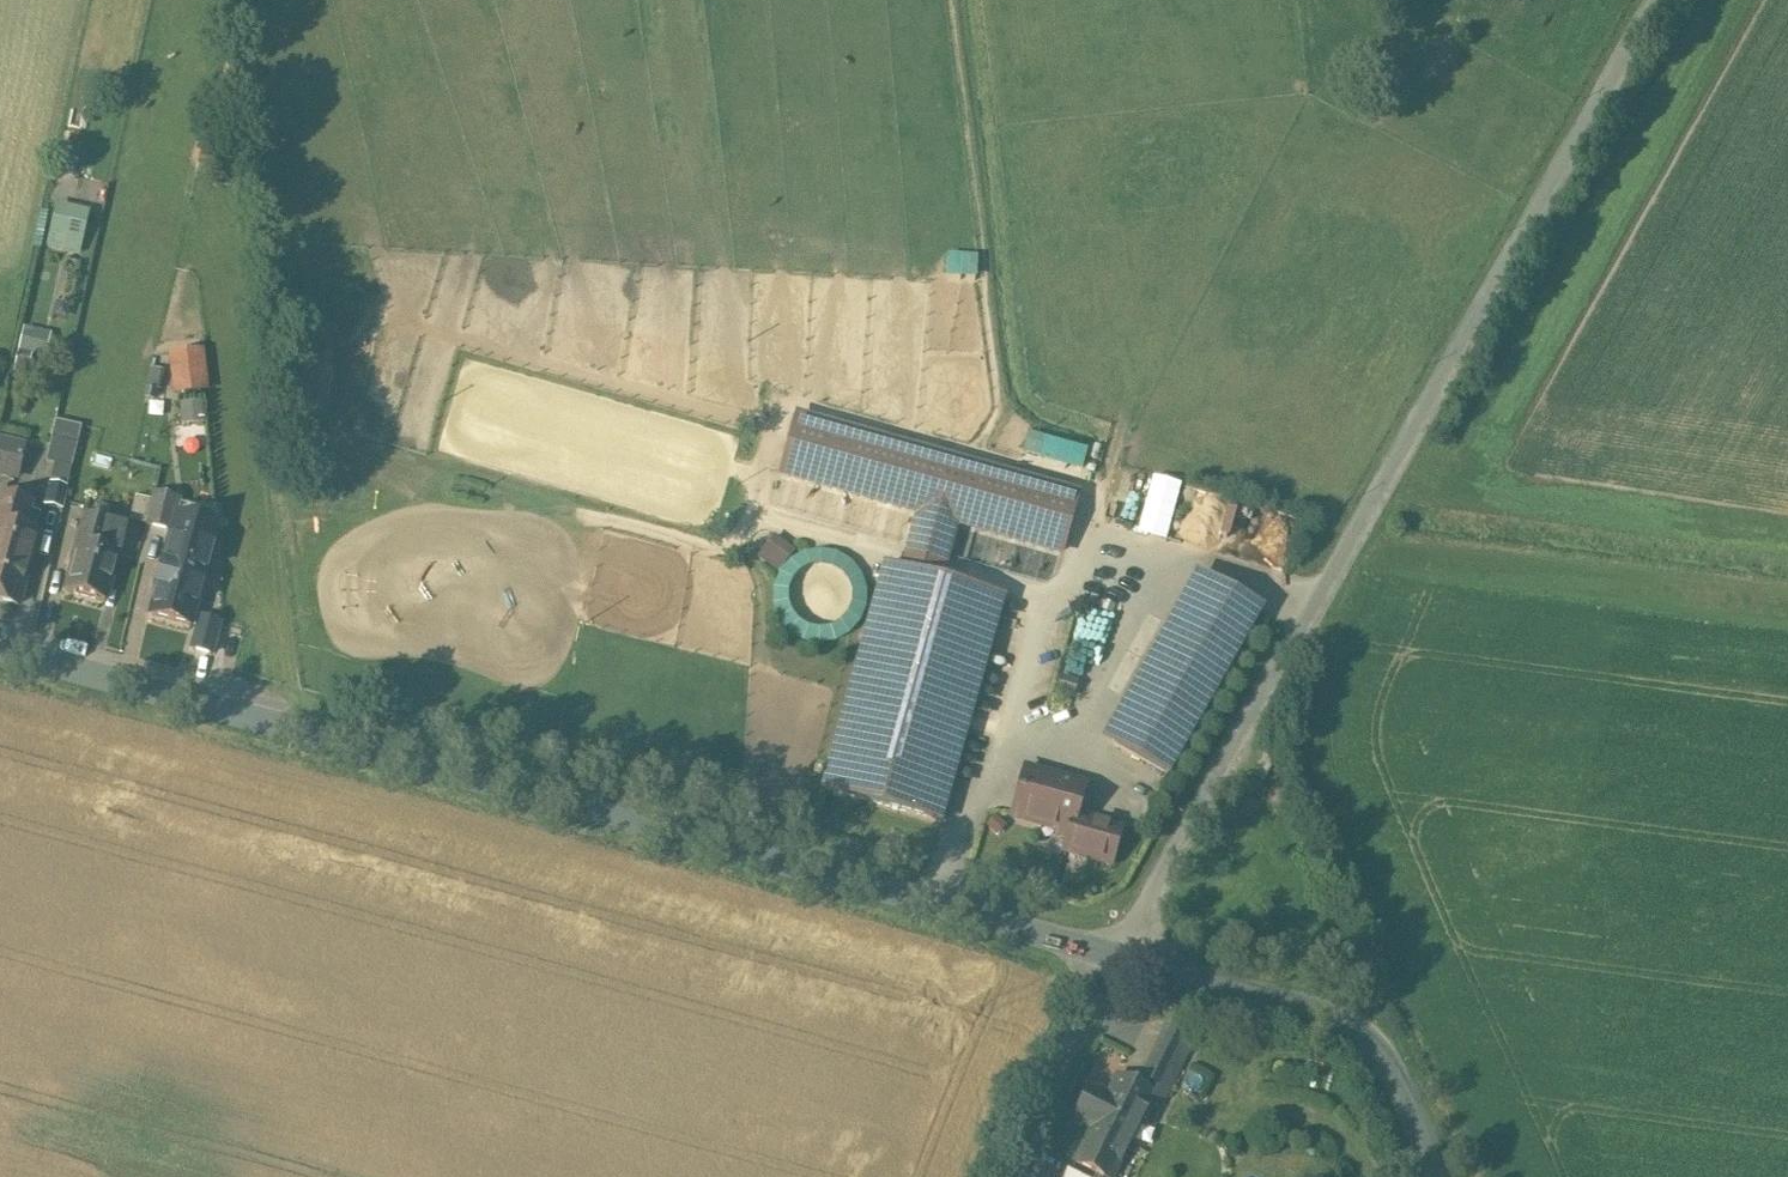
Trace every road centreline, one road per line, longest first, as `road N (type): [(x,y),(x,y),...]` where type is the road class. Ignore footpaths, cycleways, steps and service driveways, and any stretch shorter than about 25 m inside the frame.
road 1 (residential): [(0,645),(1119,957)]
road 2 (unclassified): [(1119,957),(1657,0)]
road 3 (unclassified): [(1442,1176),(1397,1076),(1351,1025),(1119,957)]
road 4 (residential): [(1010,1176),(1082,1016),(1119,957)]

